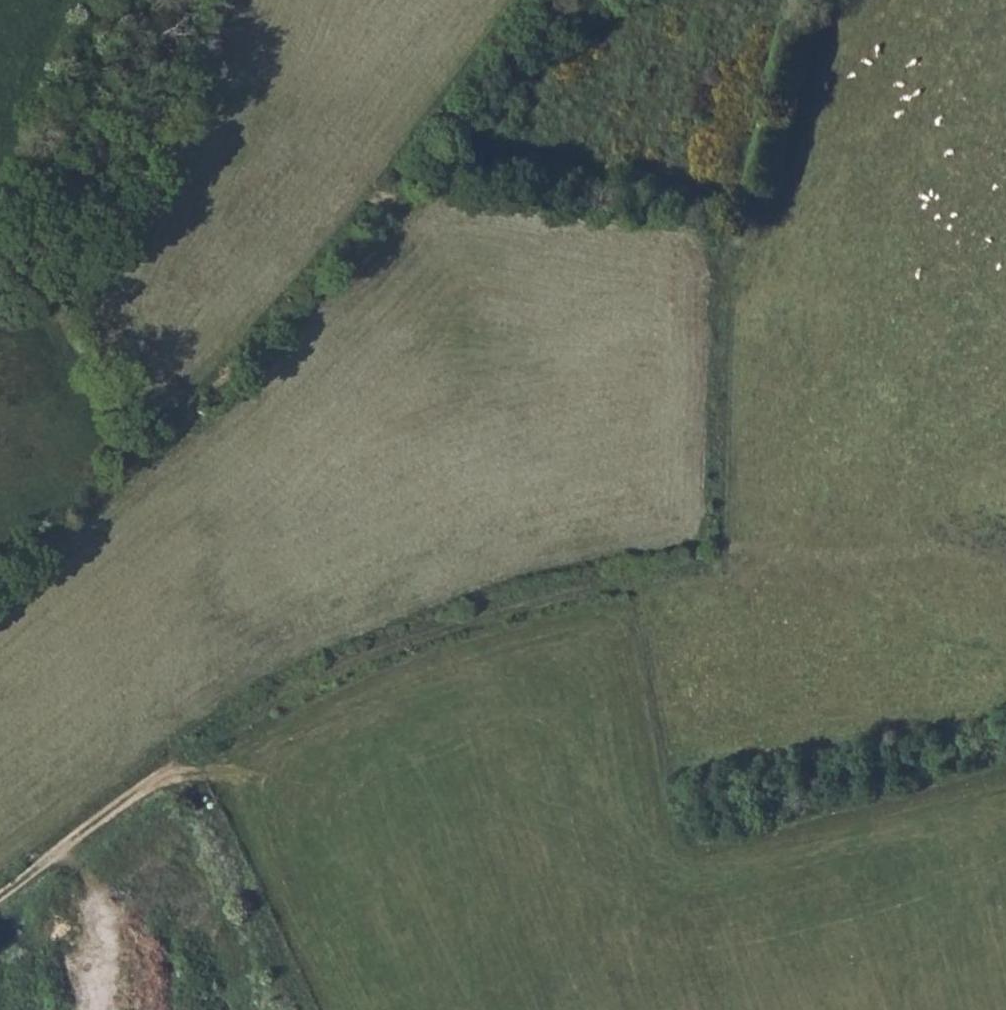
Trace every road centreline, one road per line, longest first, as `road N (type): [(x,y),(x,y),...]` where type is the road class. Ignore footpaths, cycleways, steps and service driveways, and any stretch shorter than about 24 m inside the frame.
road 1 (track): [(0,897),(174,771),(314,683),(498,609)]

